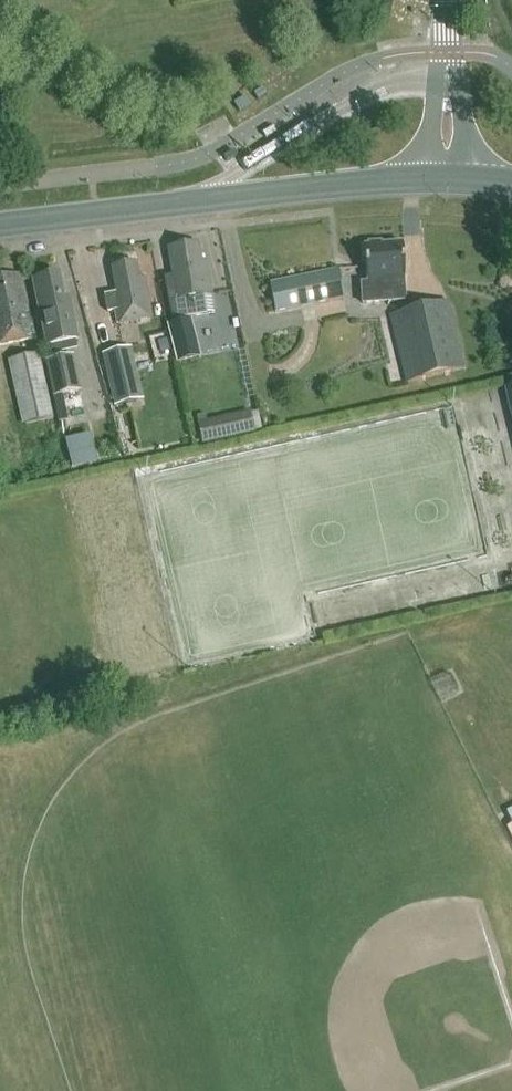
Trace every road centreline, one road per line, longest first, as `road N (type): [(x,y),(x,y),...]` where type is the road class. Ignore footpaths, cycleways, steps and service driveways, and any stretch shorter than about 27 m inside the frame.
road 1 (secondary): [(0,226),(371,183),(447,182)]
road 2 (residential): [(447,182),(446,0)]

